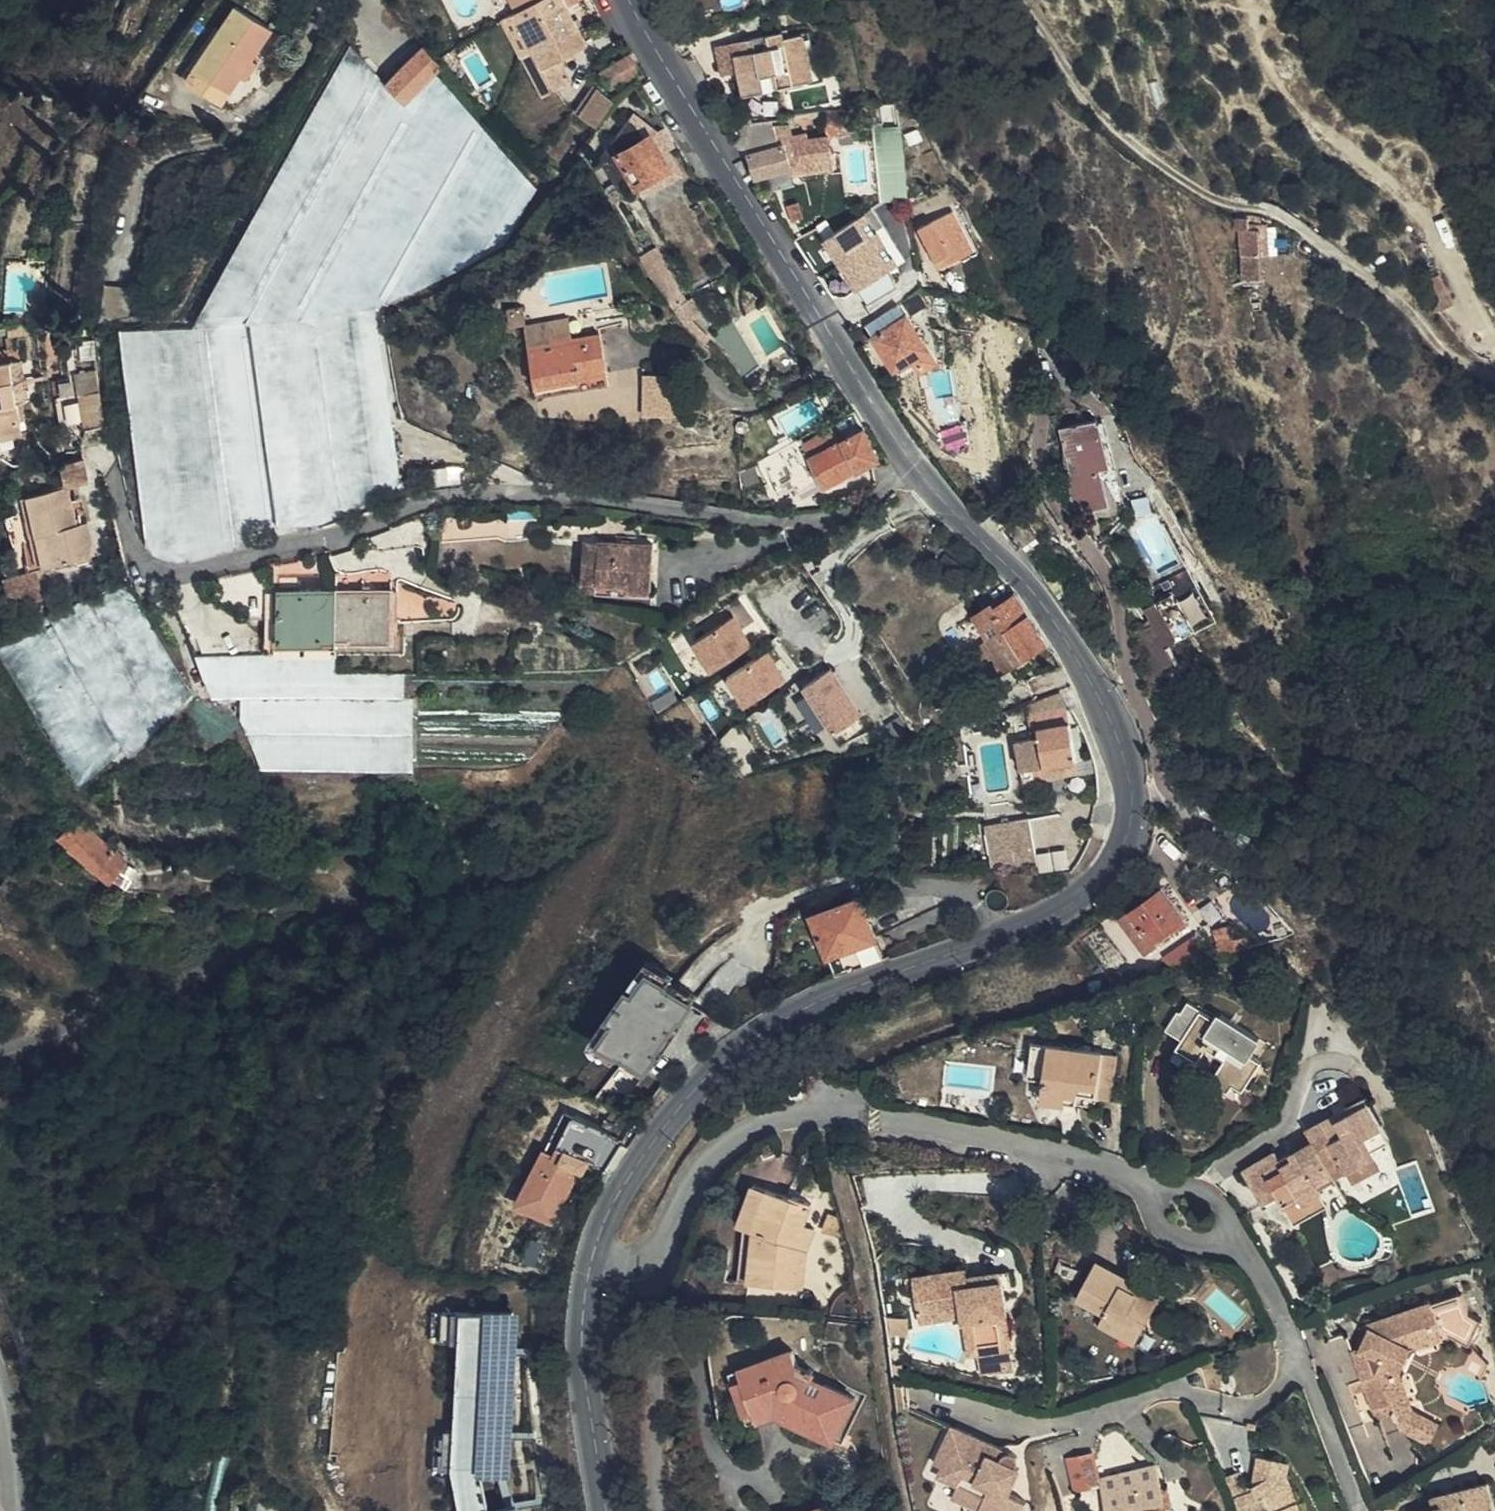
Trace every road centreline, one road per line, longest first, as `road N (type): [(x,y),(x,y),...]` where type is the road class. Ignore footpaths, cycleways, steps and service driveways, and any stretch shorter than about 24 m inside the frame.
road 1 (motorway): [(0,1442),(213,1127),(692,485),(839,312),(1137,0)]
road 2 (tertiary): [(627,0),(867,390),(917,464),(1033,592),(1080,662),(1115,725),(1134,801),(1123,848),(1077,902),(1031,926),(822,996),(721,1065),(634,1164),(595,1256)]
road 3 (motorway): [(940,0),(722,232),(418,616),(101,1061),(0,1220)]
road 4 (residential): [(1139,1177),(872,1120),(769,1121),(707,1154),(676,1209),(669,1253),(648,1271),(595,1256)]
road 5 (track): [(1020,0),(1095,113),(1150,162),(1216,201),(1272,209),(1388,291),(1460,371),(1494,379)]
road 6 (residential): [(1361,1510),(1281,1305),(1248,1256)]
road 7 (tertiary): [(595,1256),(586,1357),(608,1510)]
road 8 (residential): [(1248,1256),(1218,1197),(1192,1184),(1139,1177)]
road 9 (residential): [(1248,1256),(1168,1232),(1139,1177)]

